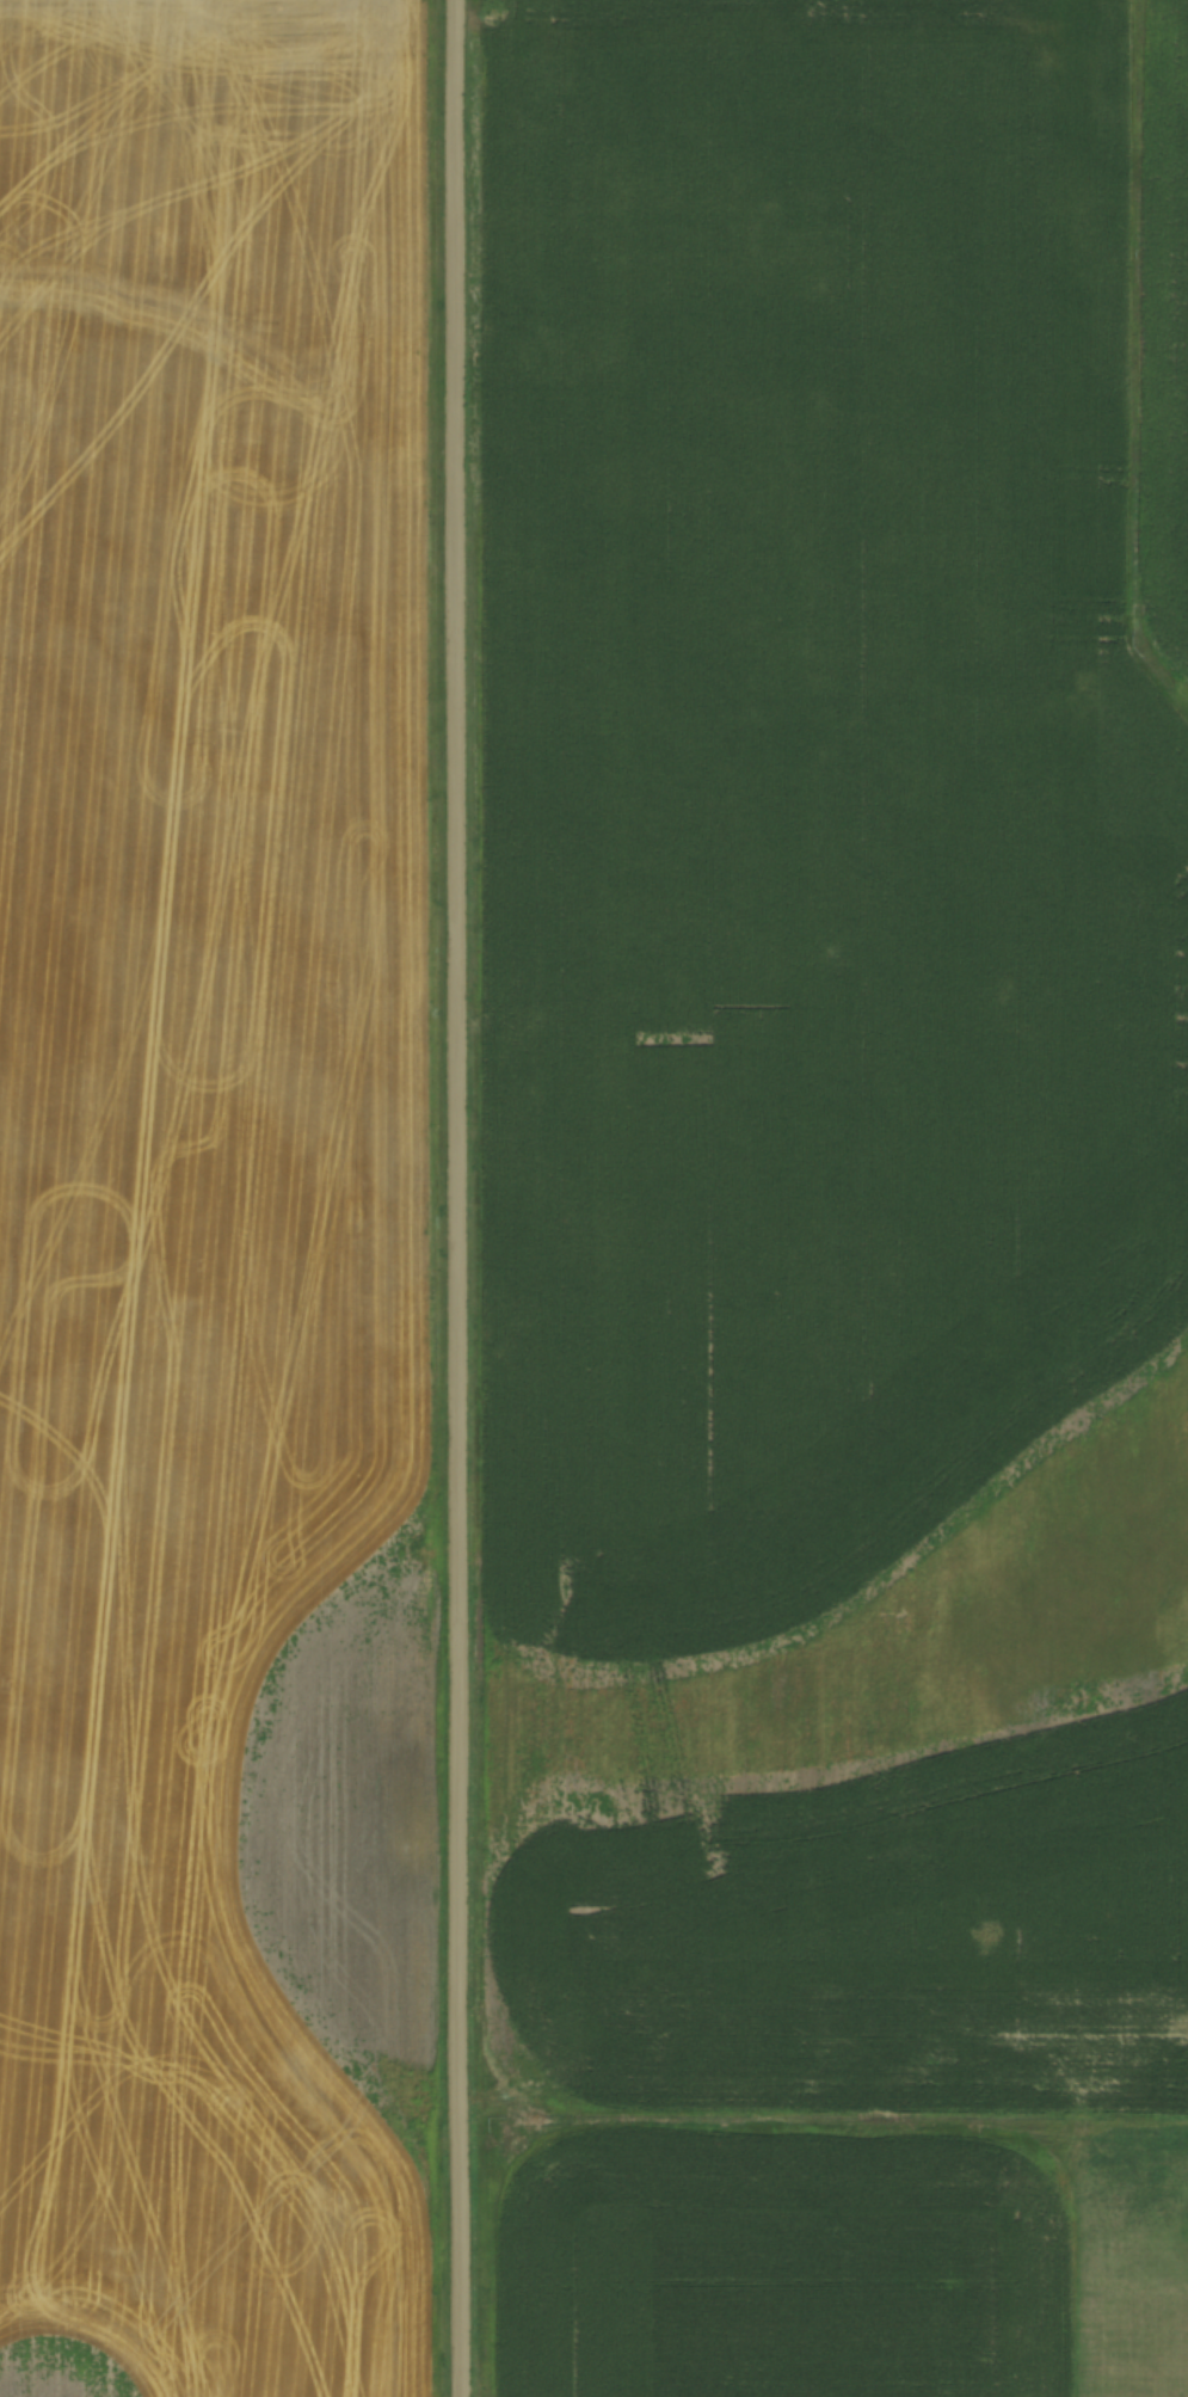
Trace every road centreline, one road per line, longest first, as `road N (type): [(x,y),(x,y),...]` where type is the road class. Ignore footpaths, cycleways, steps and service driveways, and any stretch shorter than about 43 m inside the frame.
road 1 (residential): [(457,0),(467,2396)]

